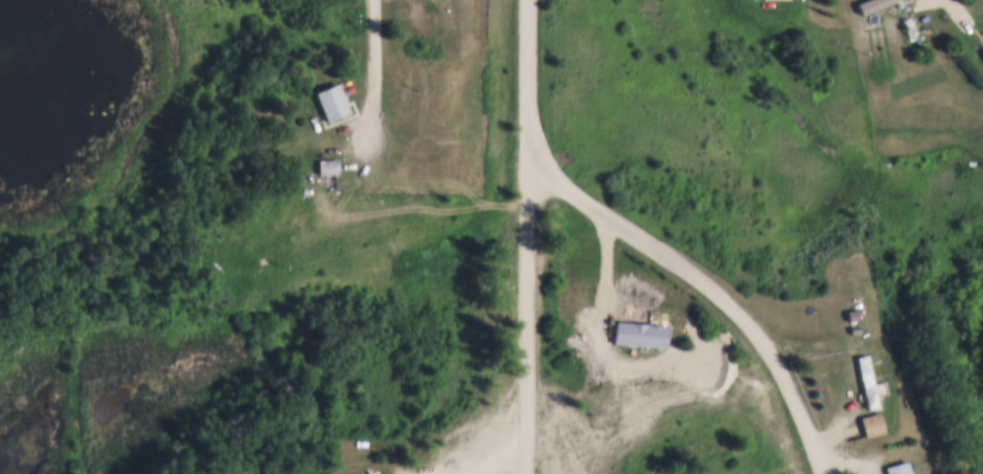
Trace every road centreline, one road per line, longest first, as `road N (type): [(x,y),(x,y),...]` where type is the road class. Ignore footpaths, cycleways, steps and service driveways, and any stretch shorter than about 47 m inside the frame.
road 1 (residential): [(529,0),(528,133),(548,170),(724,295),(797,397),(824,473)]

